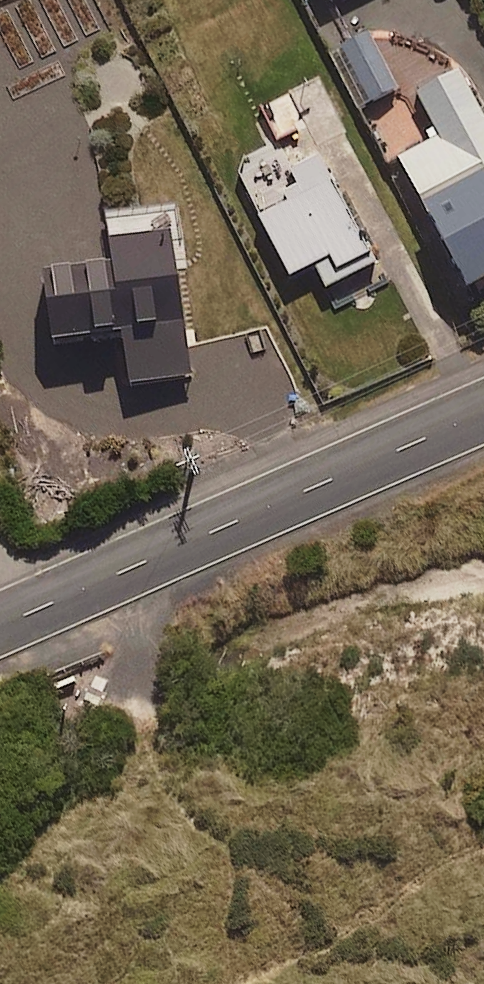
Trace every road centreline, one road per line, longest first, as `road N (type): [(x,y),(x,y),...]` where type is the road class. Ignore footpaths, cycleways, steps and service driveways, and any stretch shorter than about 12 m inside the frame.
road 1 (secondary): [(0,624),(483,414)]
road 2 (track): [(135,565),(148,761),(167,794)]

